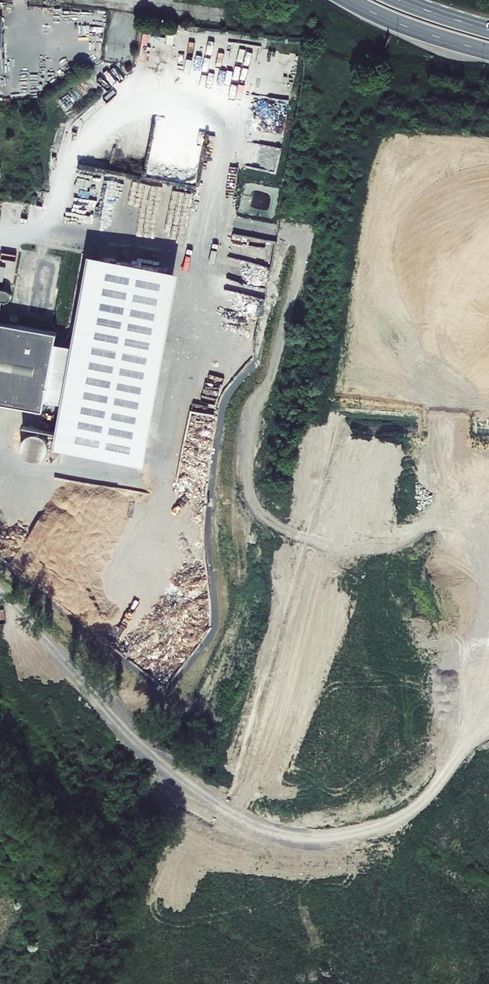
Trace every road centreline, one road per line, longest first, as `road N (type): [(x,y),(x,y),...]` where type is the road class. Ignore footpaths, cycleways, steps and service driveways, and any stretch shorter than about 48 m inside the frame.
road 1 (track): [(488,666),(485,695),(448,764),(394,816),(327,838),(276,831),(203,799),(131,740),(0,594)]
road 2 (primary): [(349,0),(488,52)]

